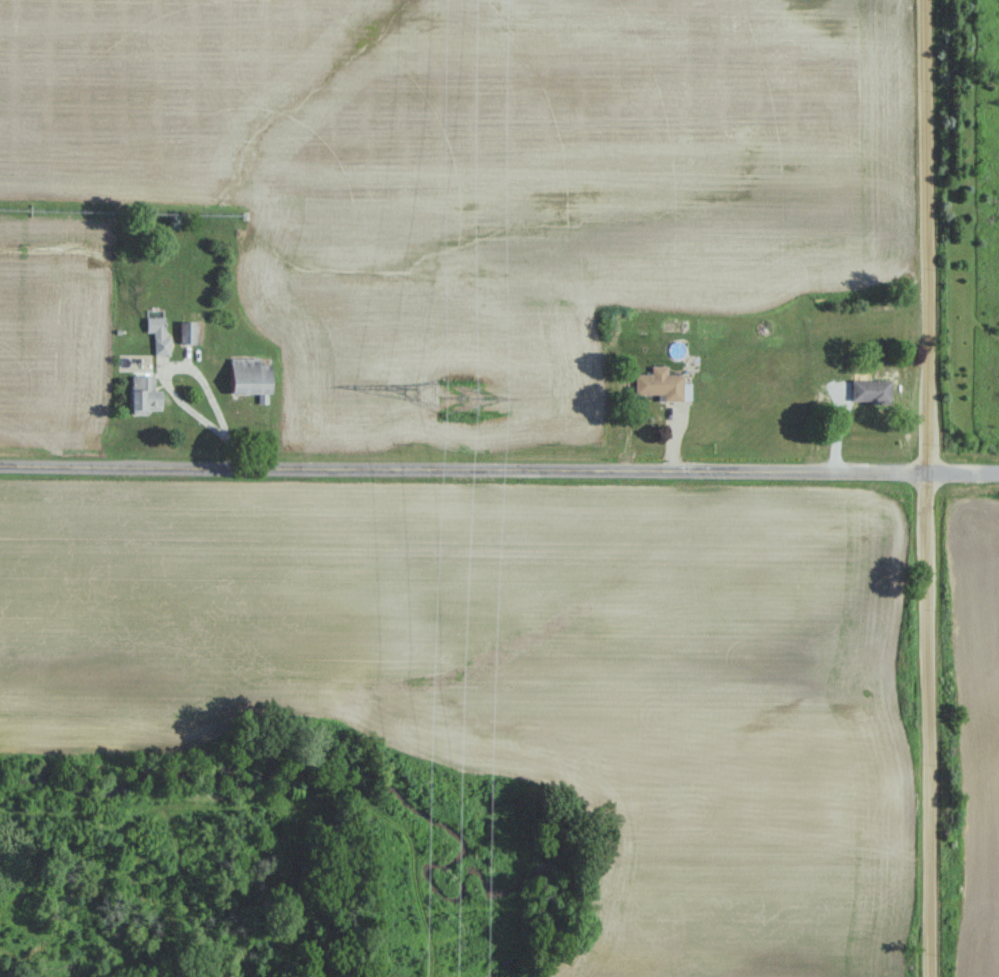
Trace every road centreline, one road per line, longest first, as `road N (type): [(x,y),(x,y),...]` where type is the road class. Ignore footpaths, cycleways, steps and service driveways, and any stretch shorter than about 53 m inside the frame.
road 1 (residential): [(0,467),(998,474)]
road 2 (residential): [(932,0),(934,976)]

